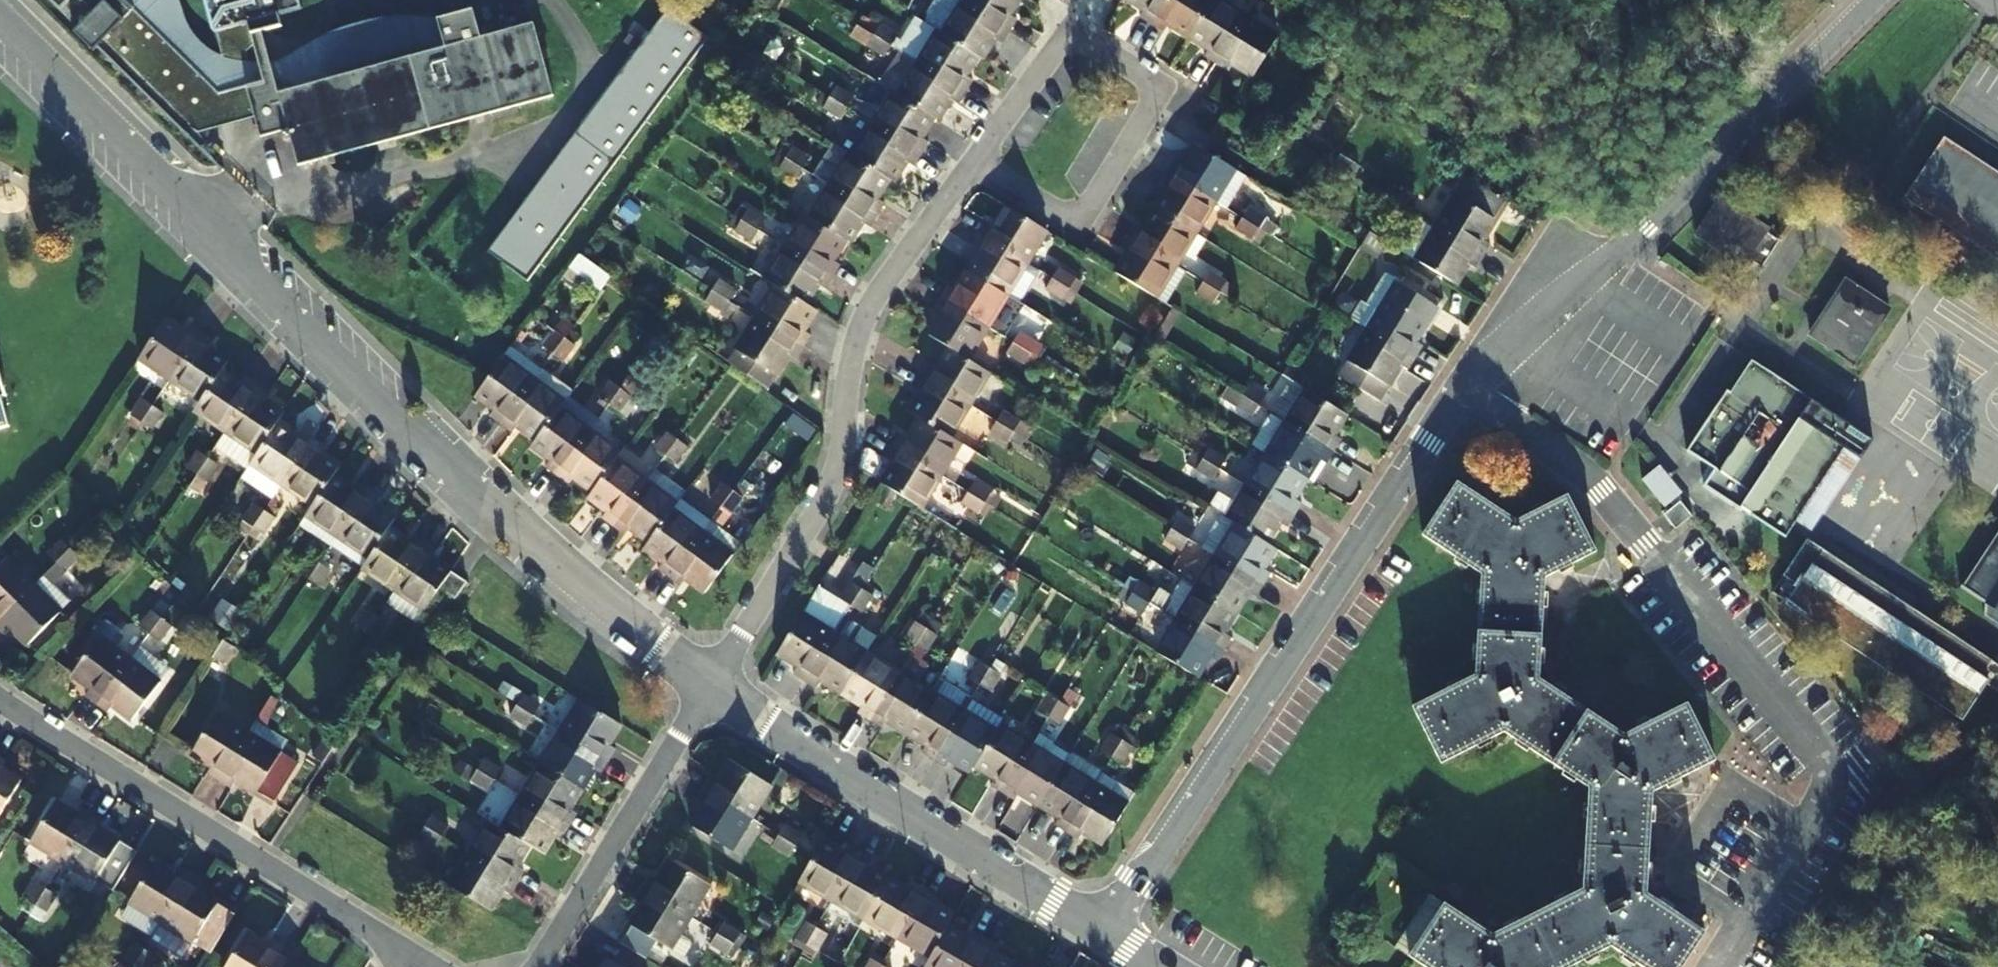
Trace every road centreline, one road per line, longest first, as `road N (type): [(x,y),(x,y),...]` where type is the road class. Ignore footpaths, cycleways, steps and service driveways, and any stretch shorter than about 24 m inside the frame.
road 1 (residential): [(0,21),(550,560),(708,686)]
road 2 (residential): [(1715,966),(1835,773),(1589,479),(1461,395)]
road 3 (residential): [(1107,935),(1461,395)]
road 4 (residential): [(708,686),(830,487),(865,315),(973,162)]
road 5 (residential): [(1461,395),(1723,154),(1874,0)]
road 6 (residential): [(0,702),(432,966)]
road 7 (residential): [(708,686),(1107,935)]
road 8 (residential): [(973,162),(1066,30),(1161,88),(1076,225)]
road 9 (residential): [(537,966),(708,686)]
road 10 (residential): [(1076,225),(973,162)]

